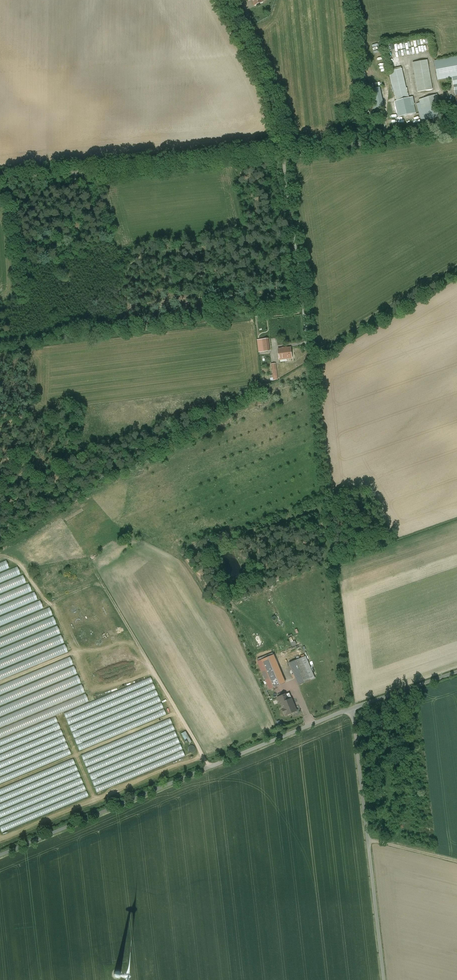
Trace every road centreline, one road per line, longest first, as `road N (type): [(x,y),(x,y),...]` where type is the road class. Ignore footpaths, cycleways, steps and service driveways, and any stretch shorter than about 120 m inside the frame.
road 1 (unclassified): [(0,181),(182,165),(456,123)]
road 2 (unclassified): [(0,853),(352,709)]
road 3 (unclassified): [(384,979),(352,709)]
road 4 (track): [(209,767),(177,716),(0,789)]
road 5 (track): [(283,151),(274,106),(225,0)]

